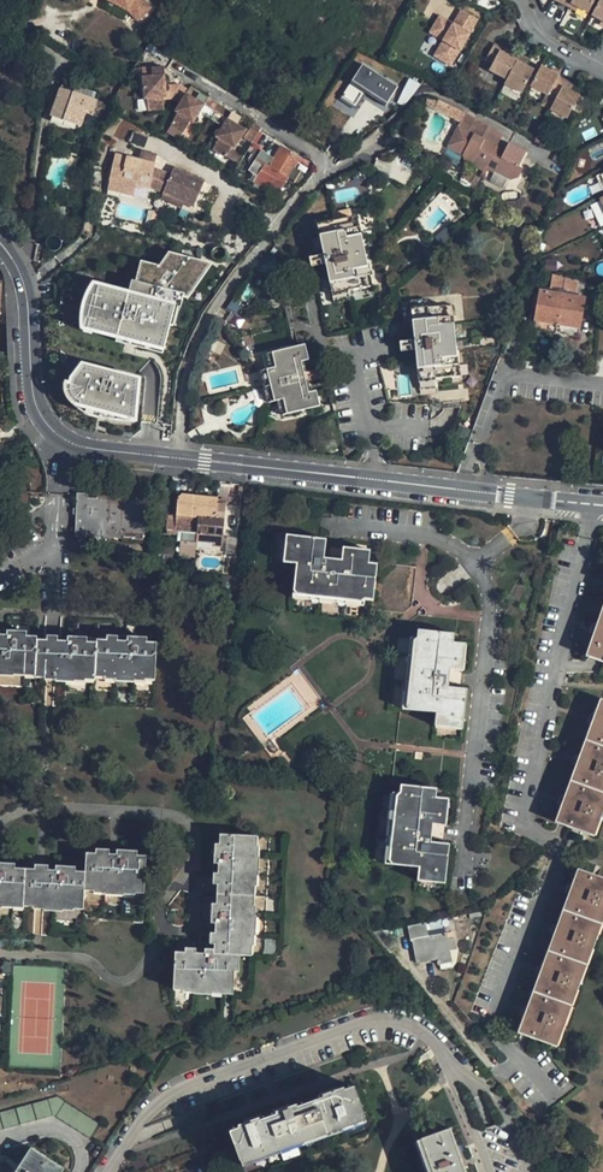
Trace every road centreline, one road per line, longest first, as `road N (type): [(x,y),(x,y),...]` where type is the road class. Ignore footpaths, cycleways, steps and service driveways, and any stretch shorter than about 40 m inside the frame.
road 1 (residential): [(180,457),(185,373),(201,335),(247,263),(326,169),(323,157),(153,52)]
road 2 (unclassified): [(180,457),(602,507)]
road 3 (unclassified): [(0,246),(18,278),(35,418),(88,447),(180,457)]

